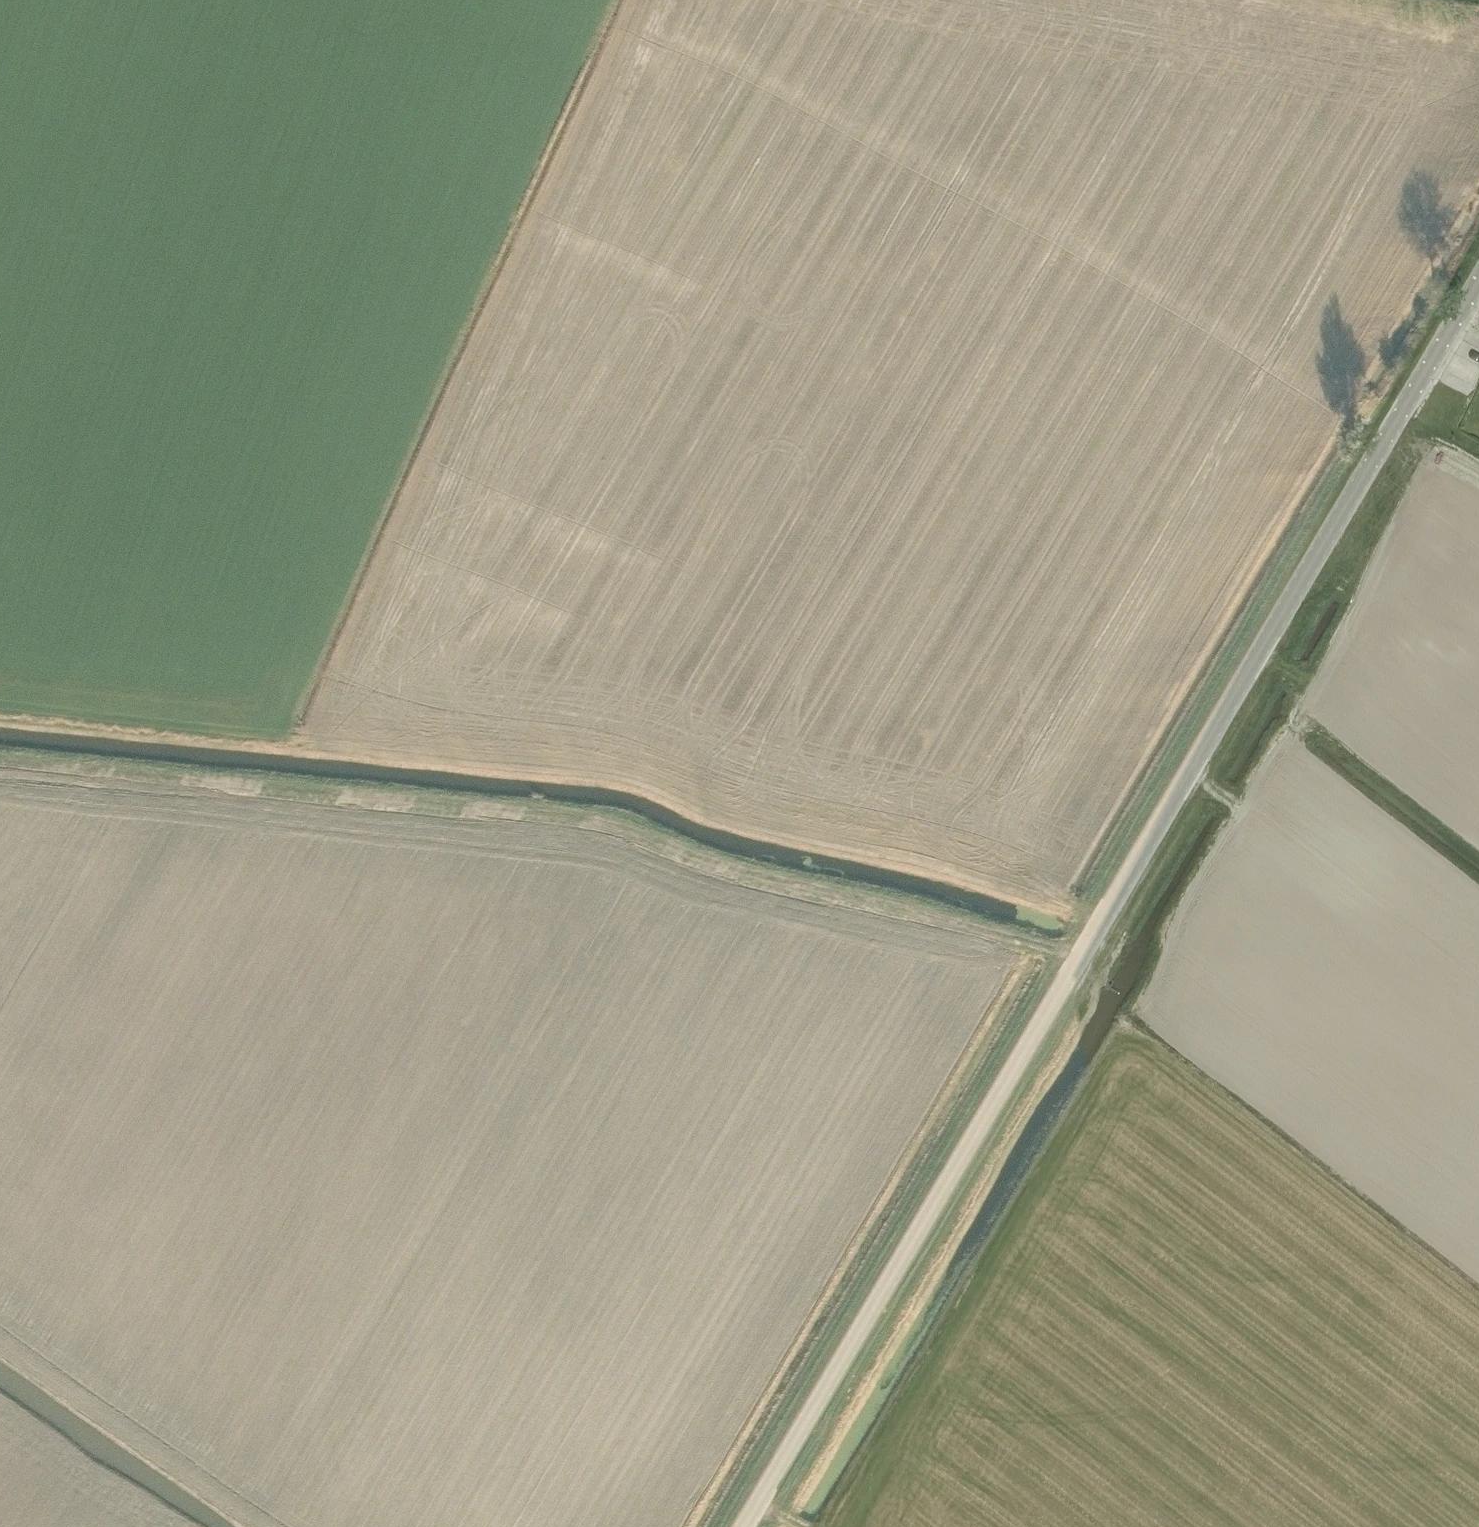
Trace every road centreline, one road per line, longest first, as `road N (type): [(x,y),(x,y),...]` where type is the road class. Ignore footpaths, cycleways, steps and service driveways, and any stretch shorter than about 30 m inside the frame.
road 1 (tertiary): [(743,1526),(1478,281)]

